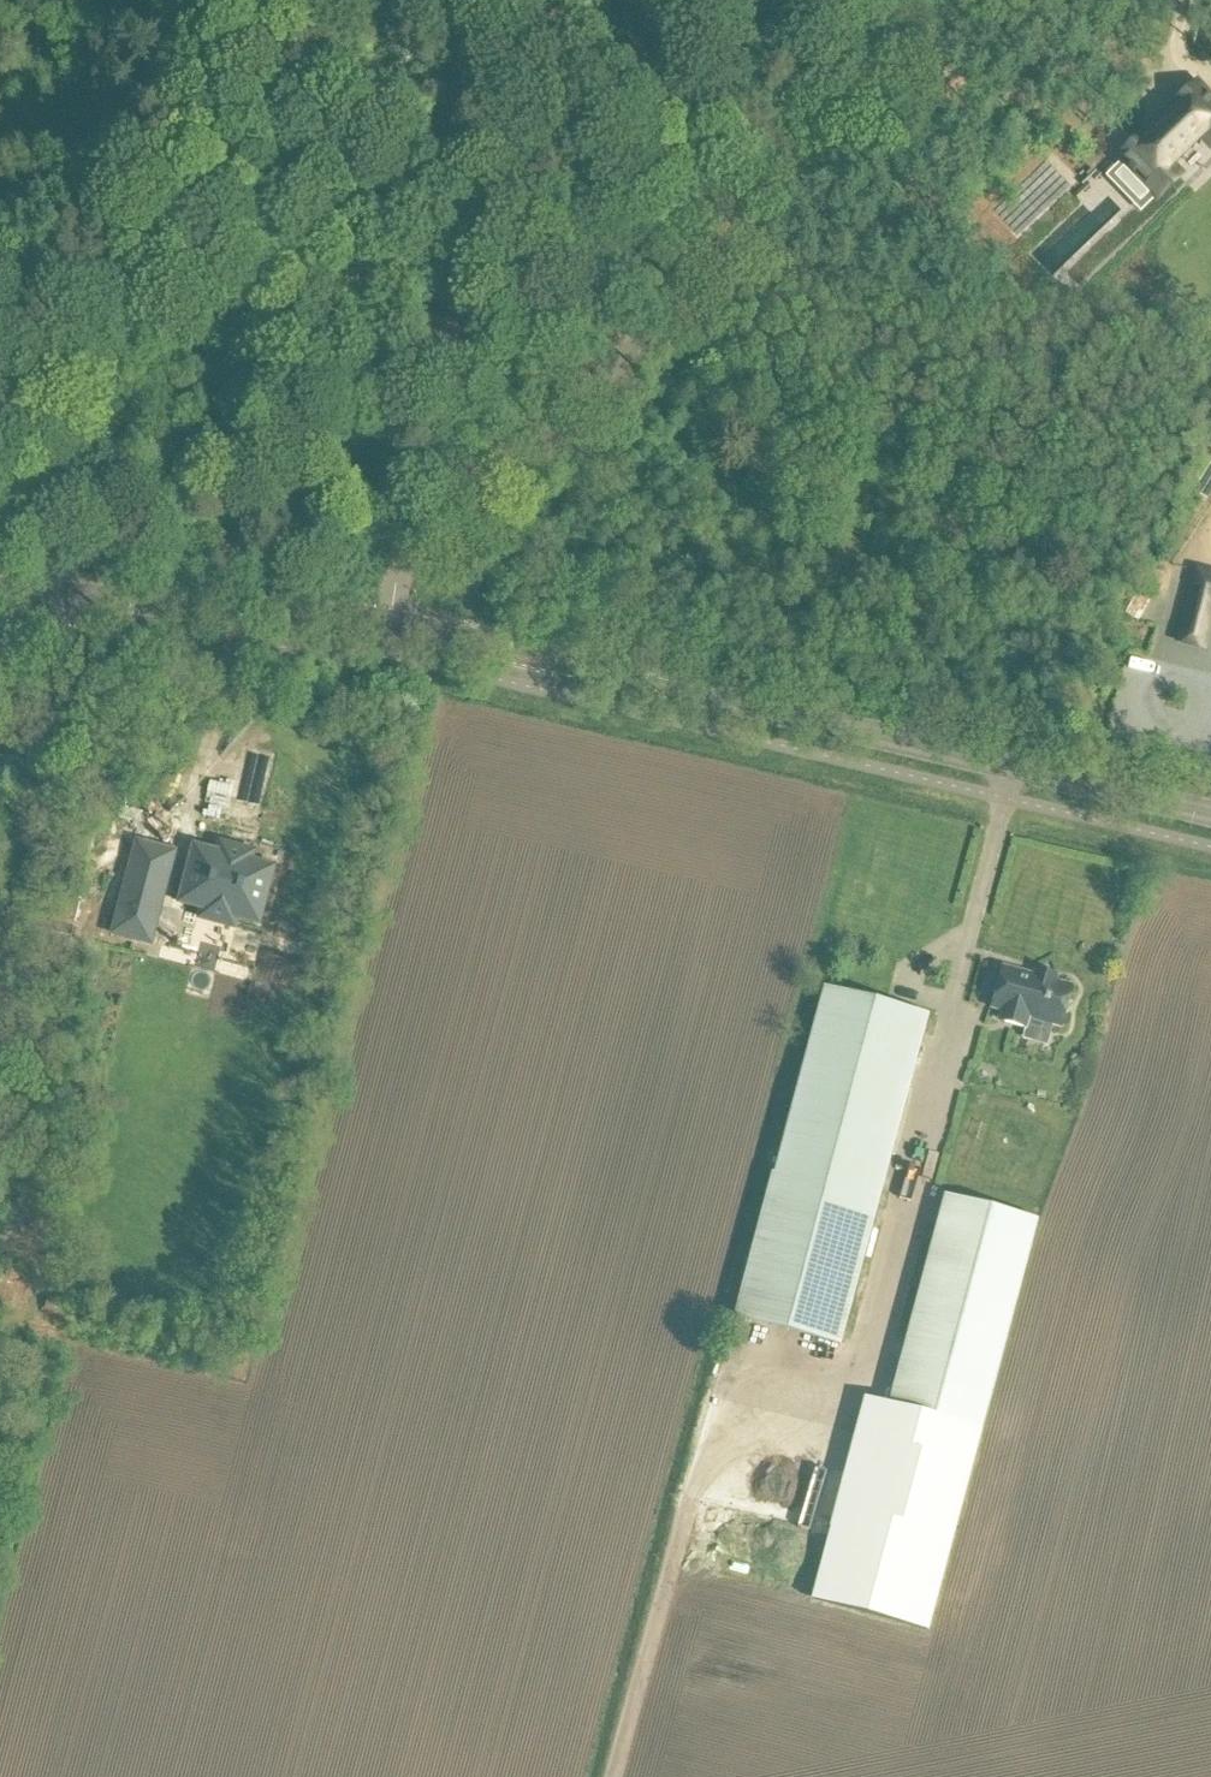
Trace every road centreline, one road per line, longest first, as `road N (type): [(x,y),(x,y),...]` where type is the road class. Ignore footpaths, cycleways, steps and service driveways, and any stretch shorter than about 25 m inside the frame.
road 1 (unclassified): [(390,626),(396,583),(409,565),(985,0)]
road 2 (secondary): [(1210,814),(390,626)]
road 3 (secondary): [(0,592),(390,626)]

